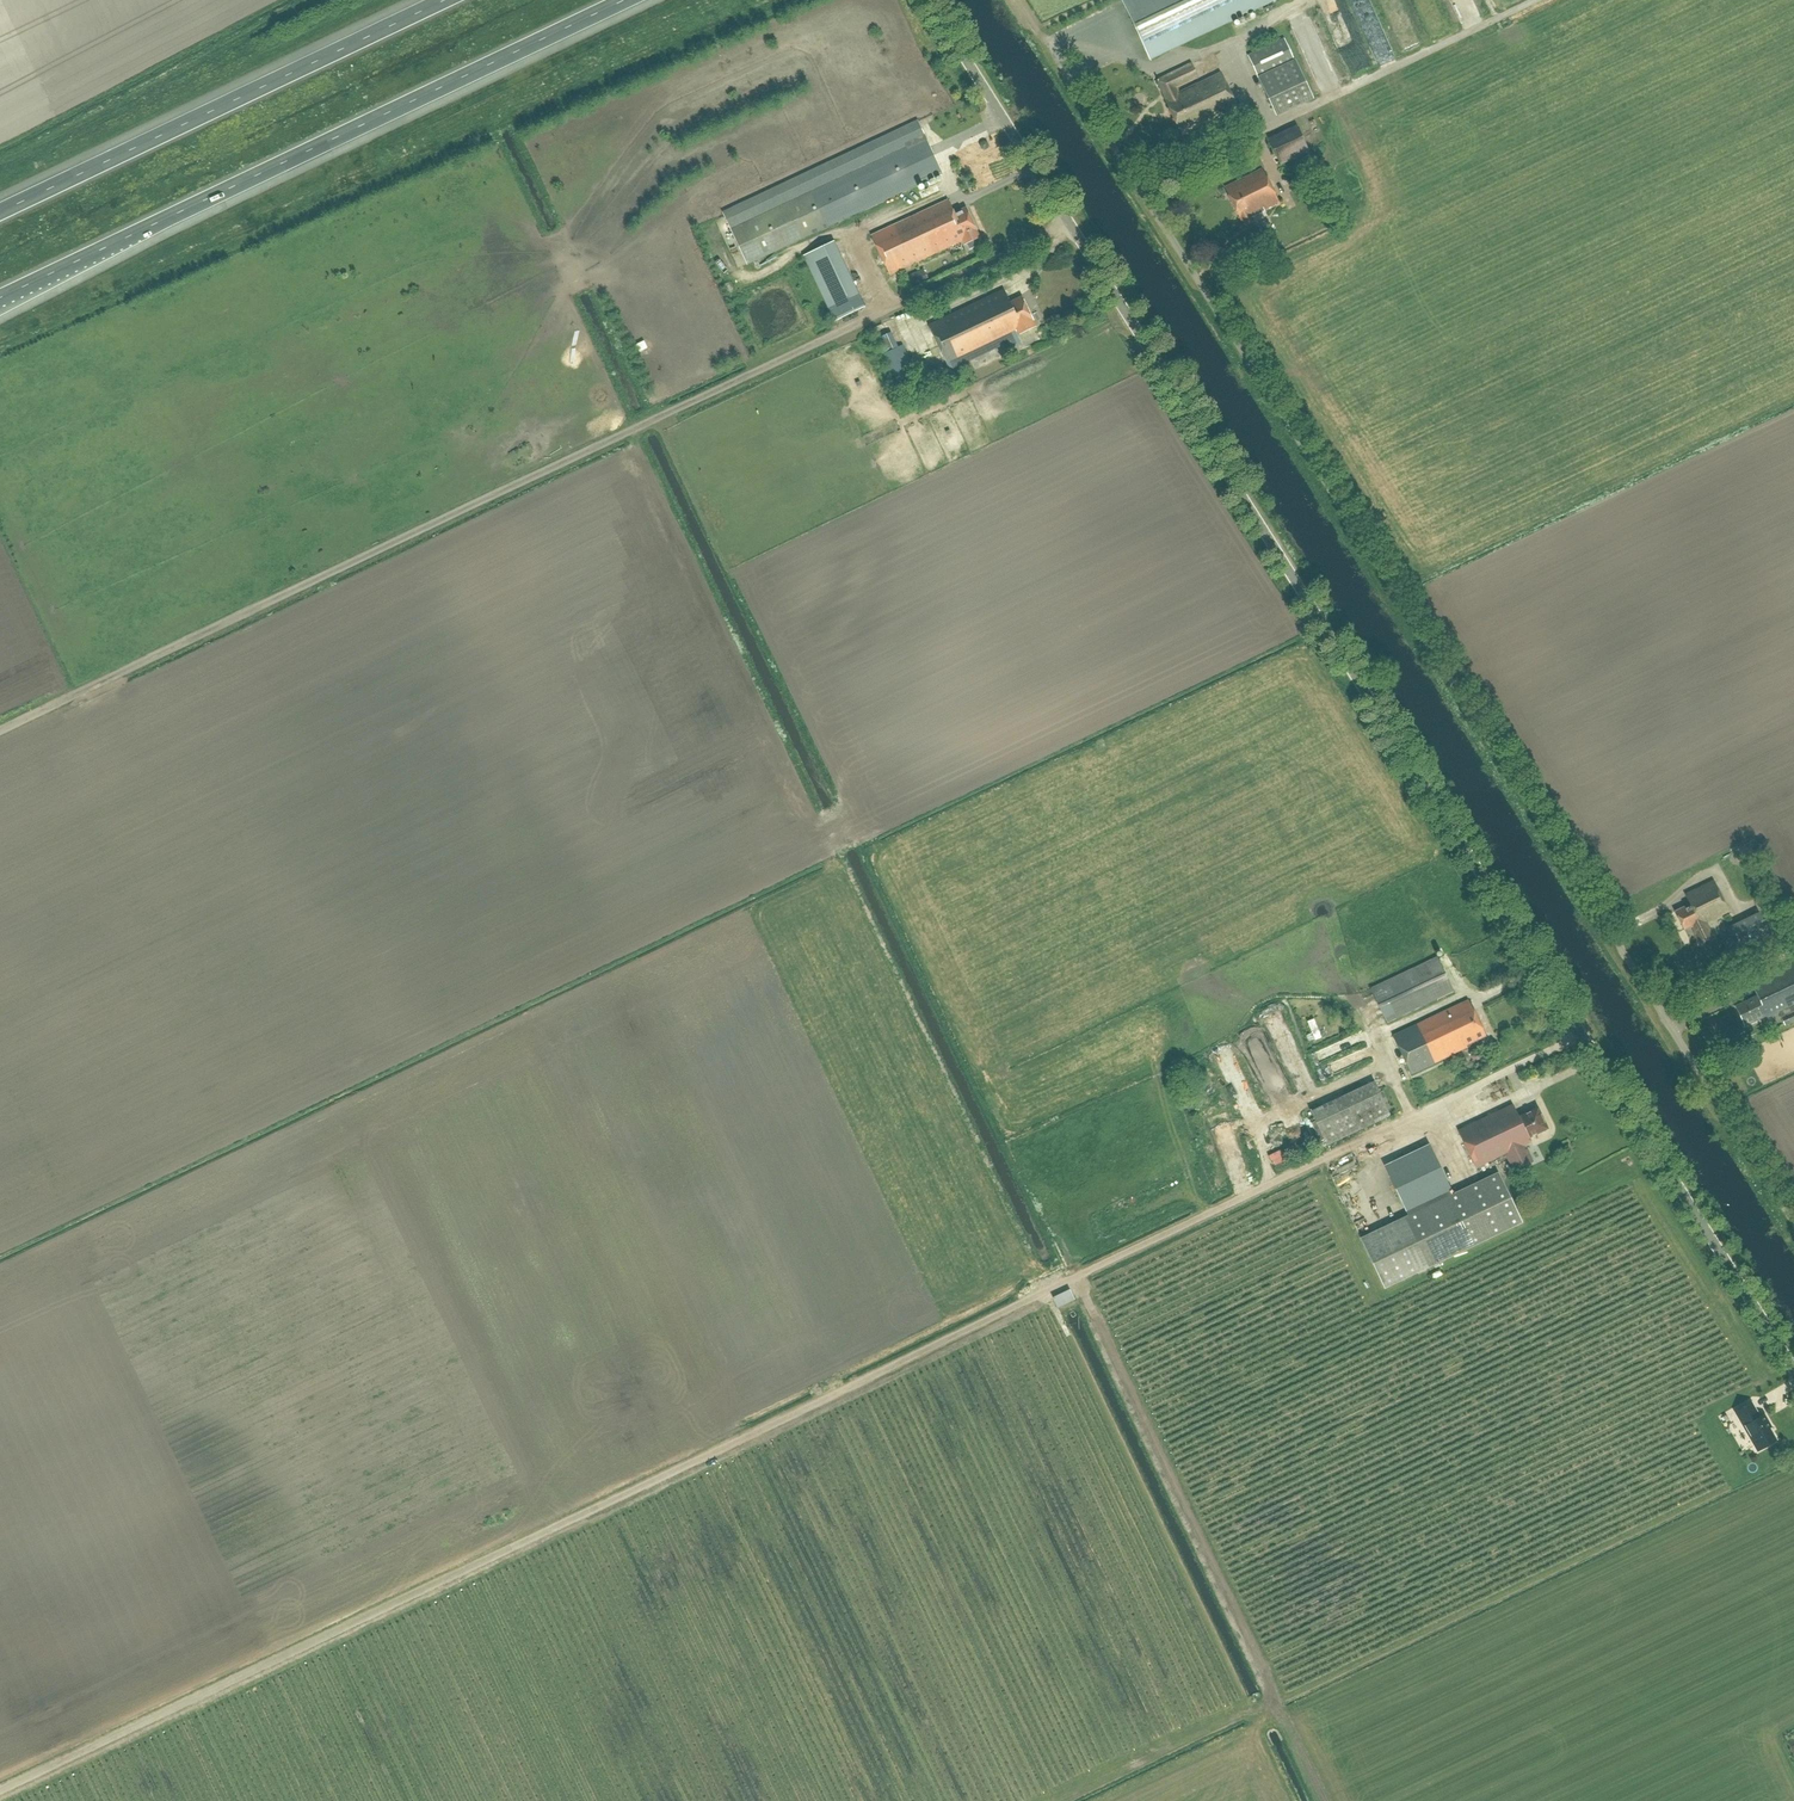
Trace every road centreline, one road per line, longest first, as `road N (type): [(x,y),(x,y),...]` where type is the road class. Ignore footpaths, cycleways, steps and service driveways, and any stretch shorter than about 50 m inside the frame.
road 1 (track): [(0,1788),(1582,1034)]
road 2 (unclassified): [(1793,1369),(929,0)]
road 3 (unclassified): [(1793,1222),(1045,41)]
road 4 (track): [(1069,223),(0,737)]
road 5 (motorway): [(0,298),(625,0)]
road 6 (motorway): [(445,0),(0,211)]
road 7 (track): [(1140,189),(1540,0)]
road 8 (track): [(1793,934),(1654,1001)]

